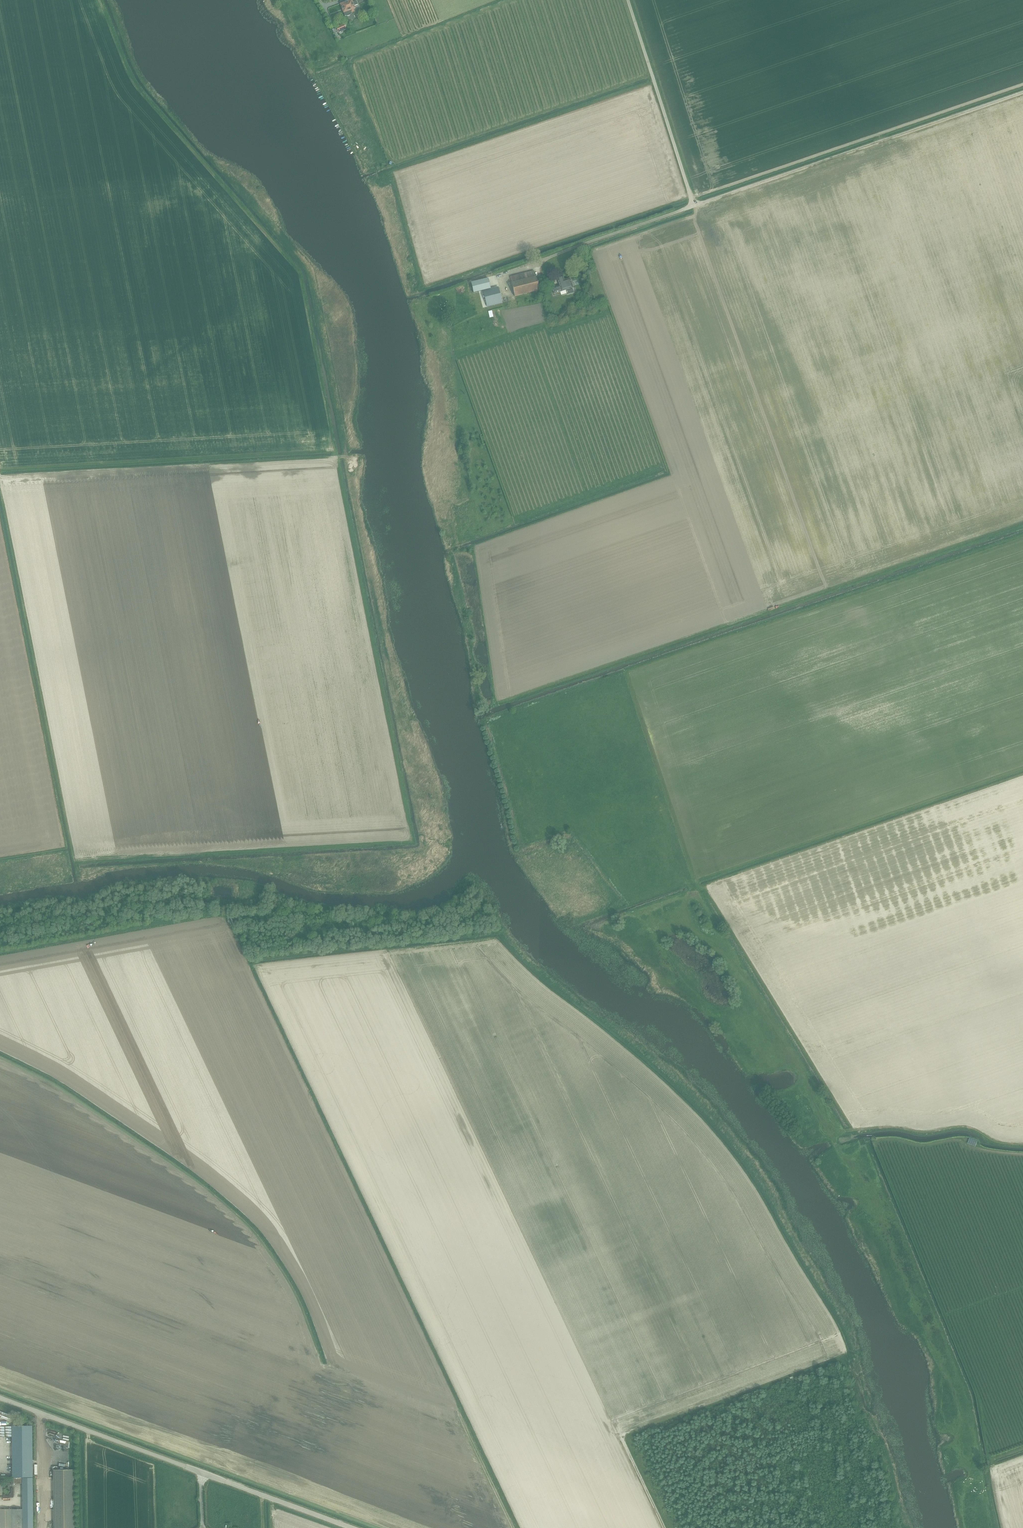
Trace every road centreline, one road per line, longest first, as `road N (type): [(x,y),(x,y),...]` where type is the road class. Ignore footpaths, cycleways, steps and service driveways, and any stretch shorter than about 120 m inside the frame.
road 1 (tertiary): [(352,1527),(0,1398)]
road 2 (track): [(694,205),(1022,92)]
road 3 (unclassified): [(580,246),(694,205),(628,0)]
road 4 (track): [(854,1131),(962,1127),(1022,1145)]

